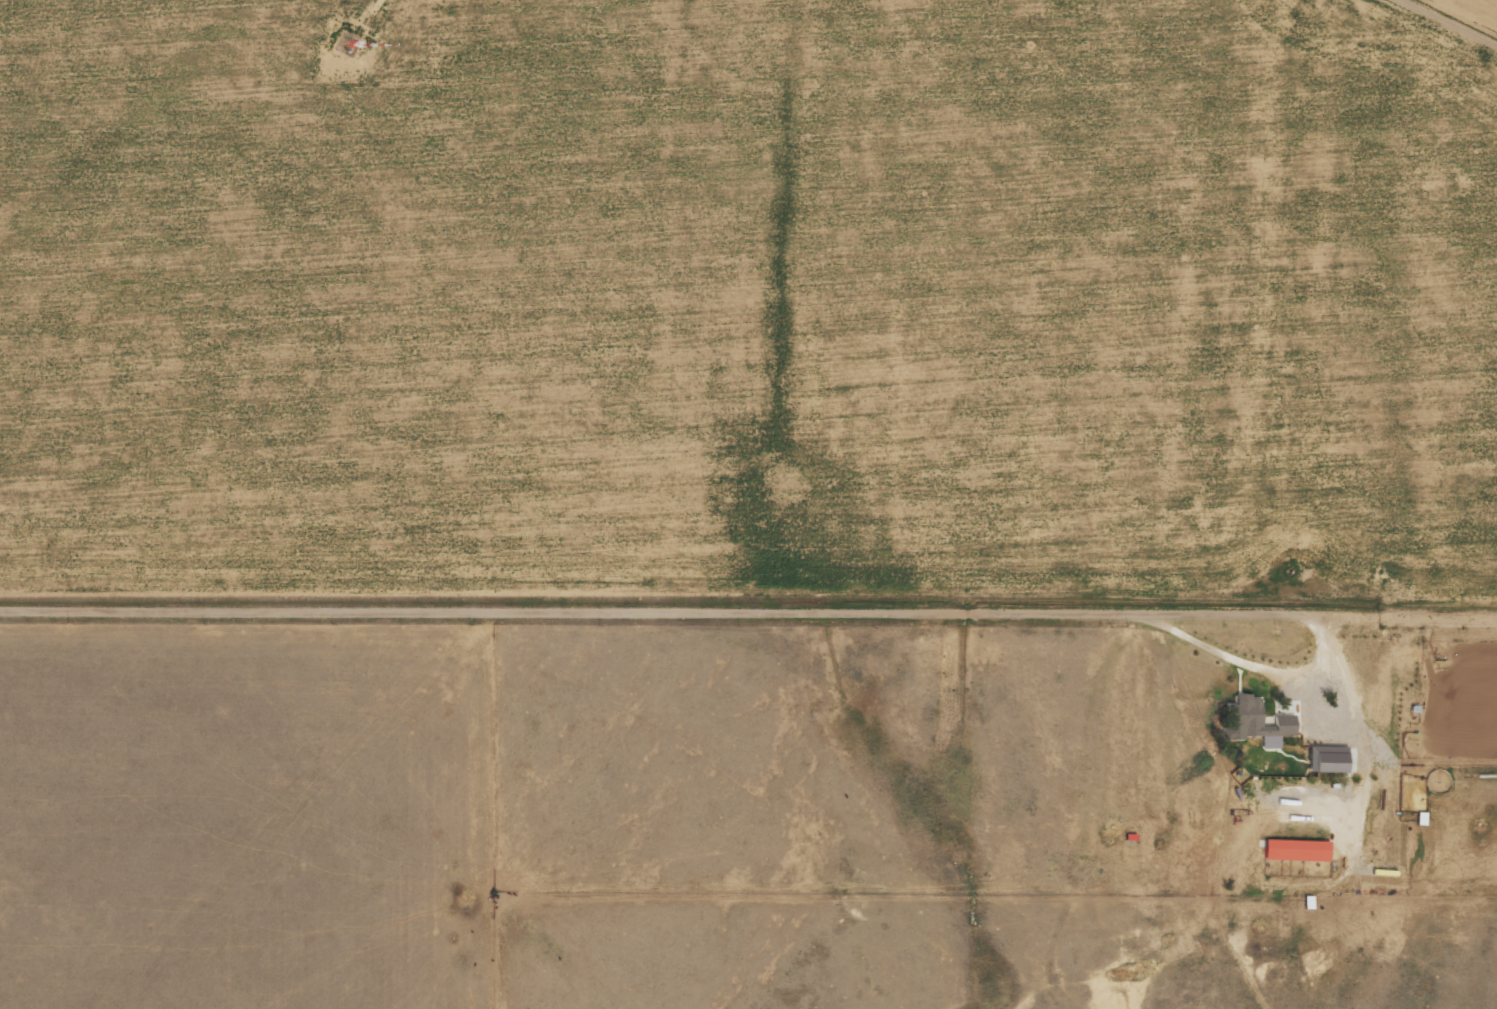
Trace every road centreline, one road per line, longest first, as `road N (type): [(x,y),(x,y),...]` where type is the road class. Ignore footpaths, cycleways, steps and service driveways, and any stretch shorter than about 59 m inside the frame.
road 1 (residential): [(1373,610),(0,606)]

